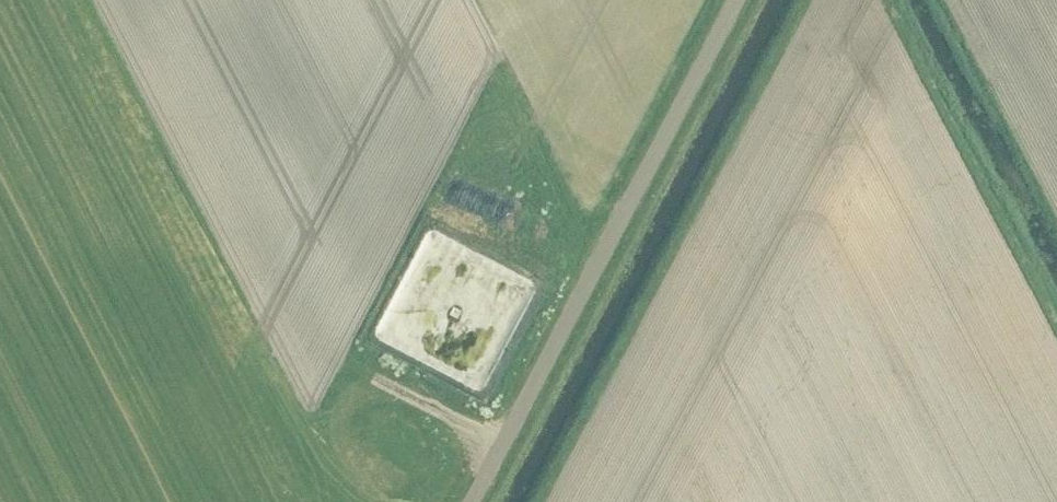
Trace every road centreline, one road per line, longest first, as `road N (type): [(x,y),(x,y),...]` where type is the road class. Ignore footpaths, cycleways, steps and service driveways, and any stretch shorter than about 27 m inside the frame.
road 1 (unclassified): [(470,501),(735,0)]

